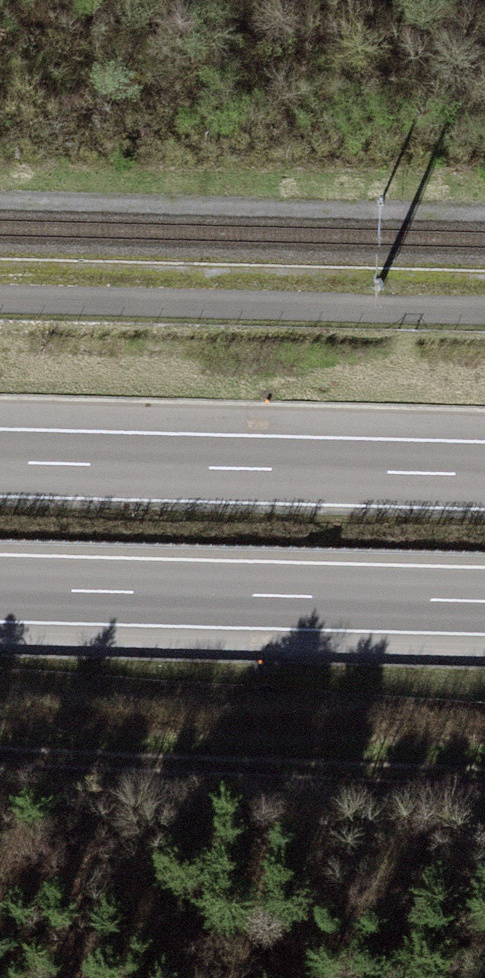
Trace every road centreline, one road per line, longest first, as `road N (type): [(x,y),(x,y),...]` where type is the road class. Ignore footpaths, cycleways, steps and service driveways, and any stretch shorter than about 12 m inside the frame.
road 1 (track): [(484,765),(0,744)]
road 2 (motorway): [(0,589),(484,602)]
road 3 (motorway): [(484,476),(0,464)]

